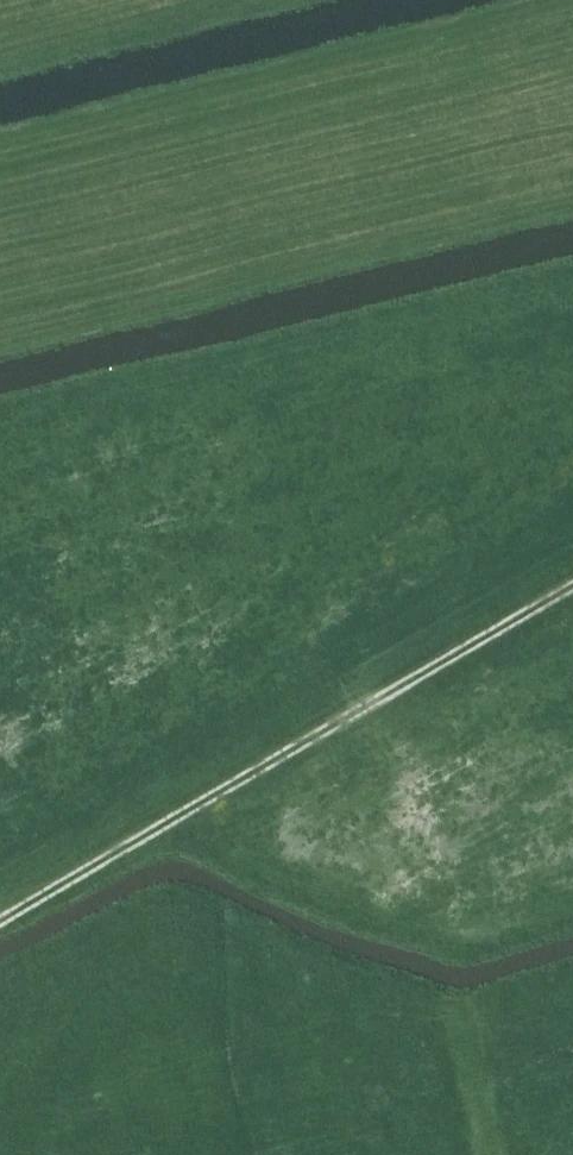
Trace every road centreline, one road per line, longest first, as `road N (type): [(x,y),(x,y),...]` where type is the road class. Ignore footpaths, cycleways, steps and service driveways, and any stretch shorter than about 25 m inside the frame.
road 1 (track): [(0,920),(572,585)]

